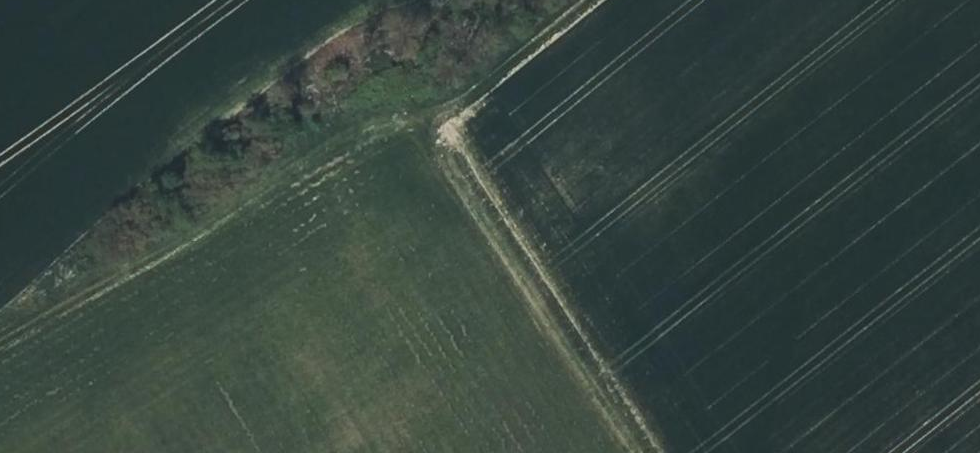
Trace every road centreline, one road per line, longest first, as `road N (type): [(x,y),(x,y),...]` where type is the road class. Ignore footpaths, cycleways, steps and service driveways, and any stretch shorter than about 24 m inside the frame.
road 1 (track): [(0,345),(303,157),(372,122),(445,102),(581,0)]
road 2 (track): [(414,116),(636,452)]

